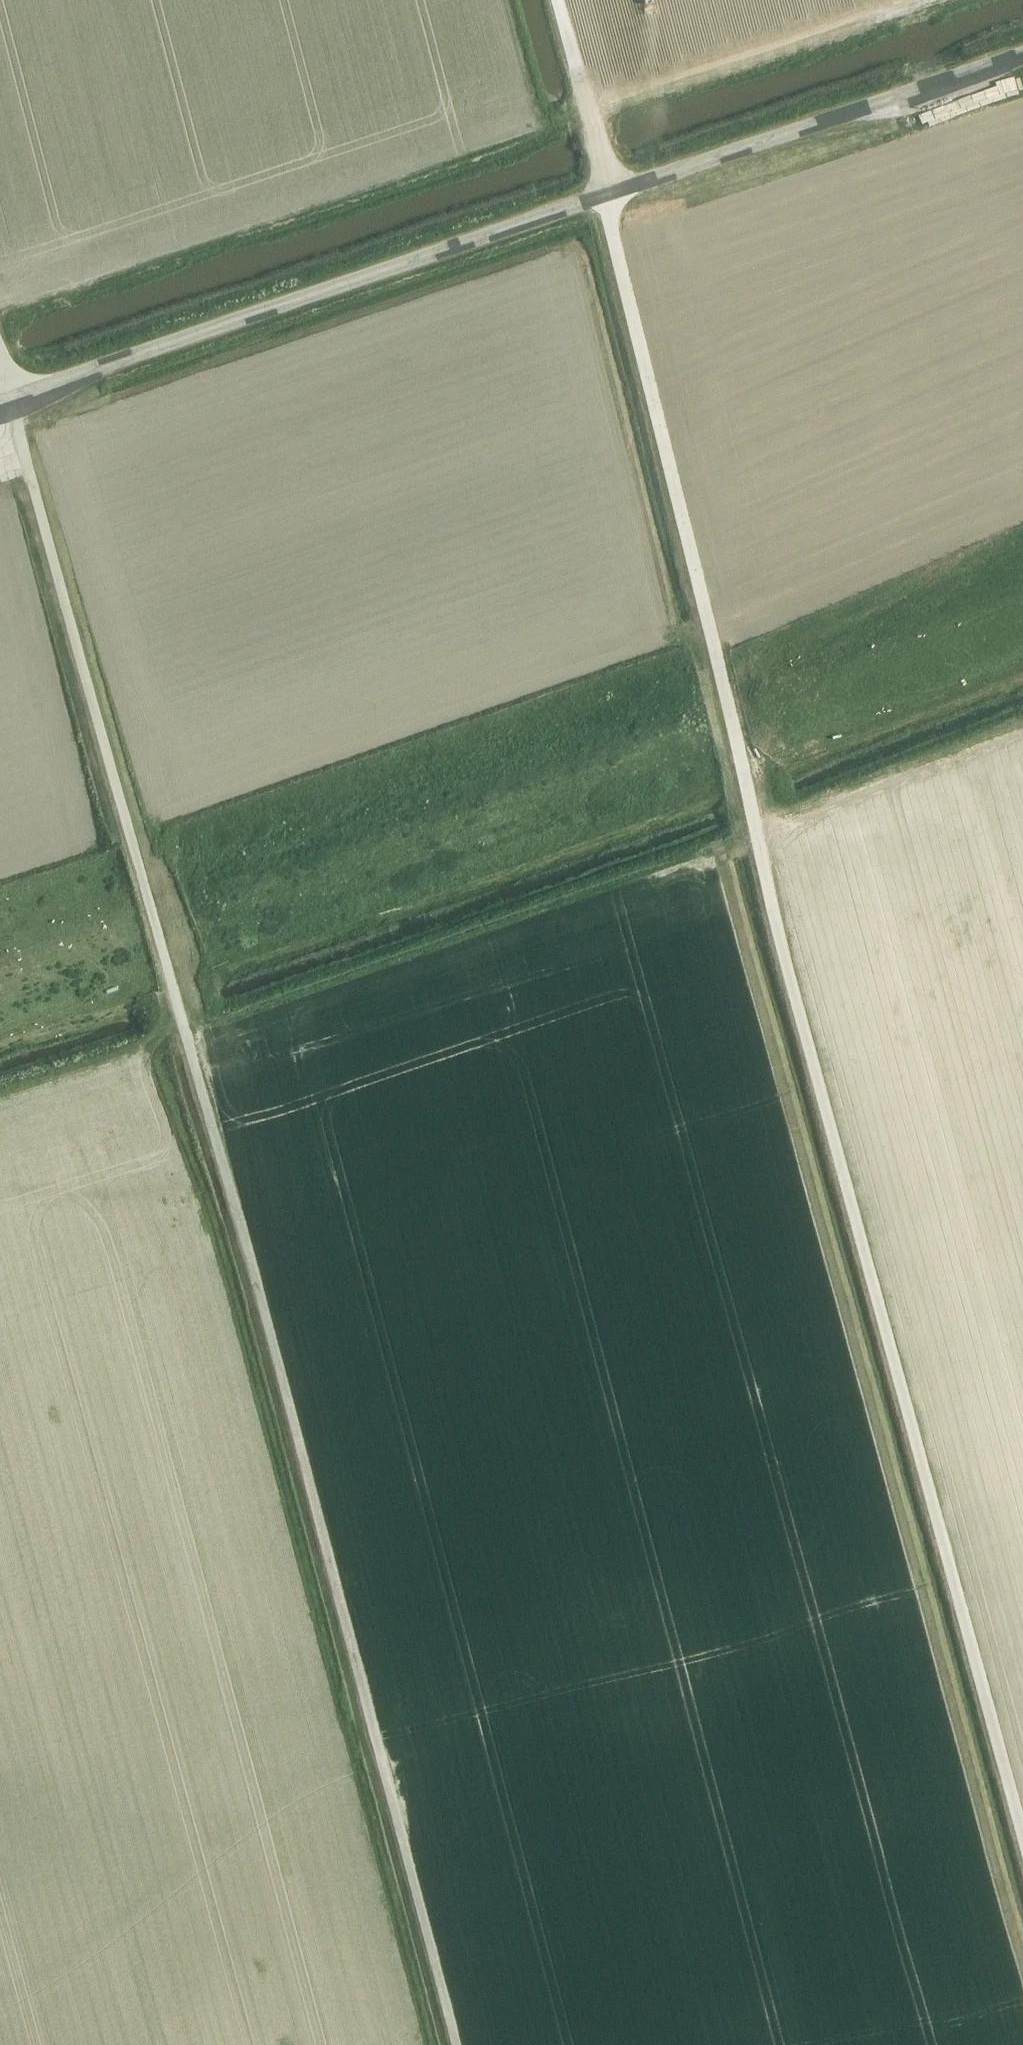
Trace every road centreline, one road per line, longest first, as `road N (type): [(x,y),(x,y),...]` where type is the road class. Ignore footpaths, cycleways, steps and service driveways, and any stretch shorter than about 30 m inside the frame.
road 1 (unclassified): [(9,399),(1022,58)]

